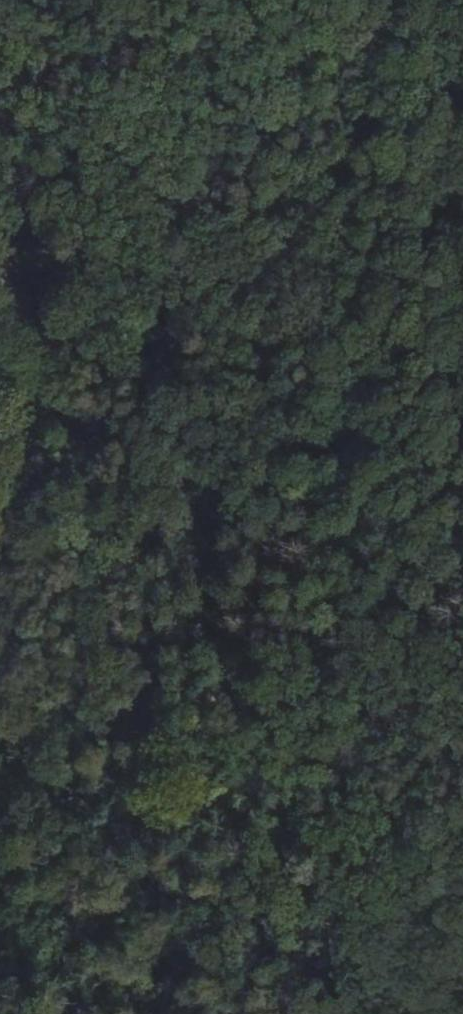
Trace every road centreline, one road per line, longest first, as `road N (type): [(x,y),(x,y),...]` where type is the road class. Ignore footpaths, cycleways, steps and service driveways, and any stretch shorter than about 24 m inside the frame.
road 1 (track): [(355,1013),(261,820),(208,613),(207,537),(221,459),(284,313),(392,0)]
road 2 (track): [(0,495),(16,348),(0,286)]

